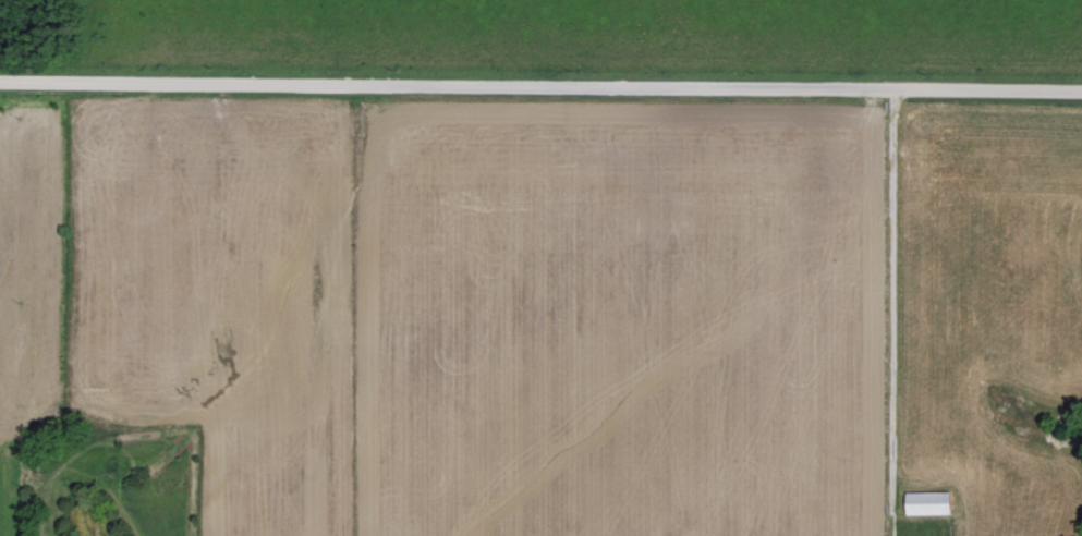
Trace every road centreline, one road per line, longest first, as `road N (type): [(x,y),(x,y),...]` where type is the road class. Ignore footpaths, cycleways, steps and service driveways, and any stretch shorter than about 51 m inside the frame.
road 1 (residential): [(0,84),(1081,91)]

